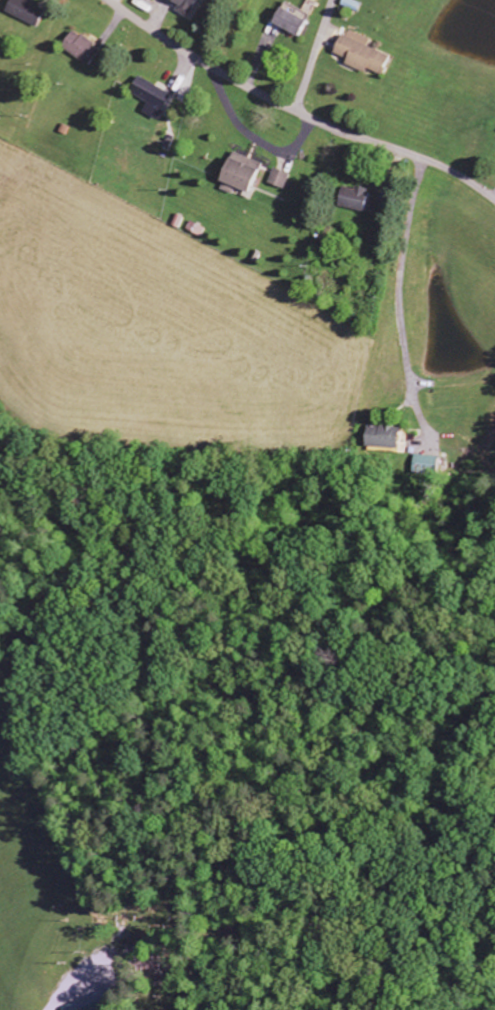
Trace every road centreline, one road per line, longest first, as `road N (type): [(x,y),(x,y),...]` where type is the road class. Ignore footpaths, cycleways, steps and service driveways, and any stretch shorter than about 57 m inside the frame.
road 1 (residential): [(110,0),(272,98),(436,164),(494,201)]

